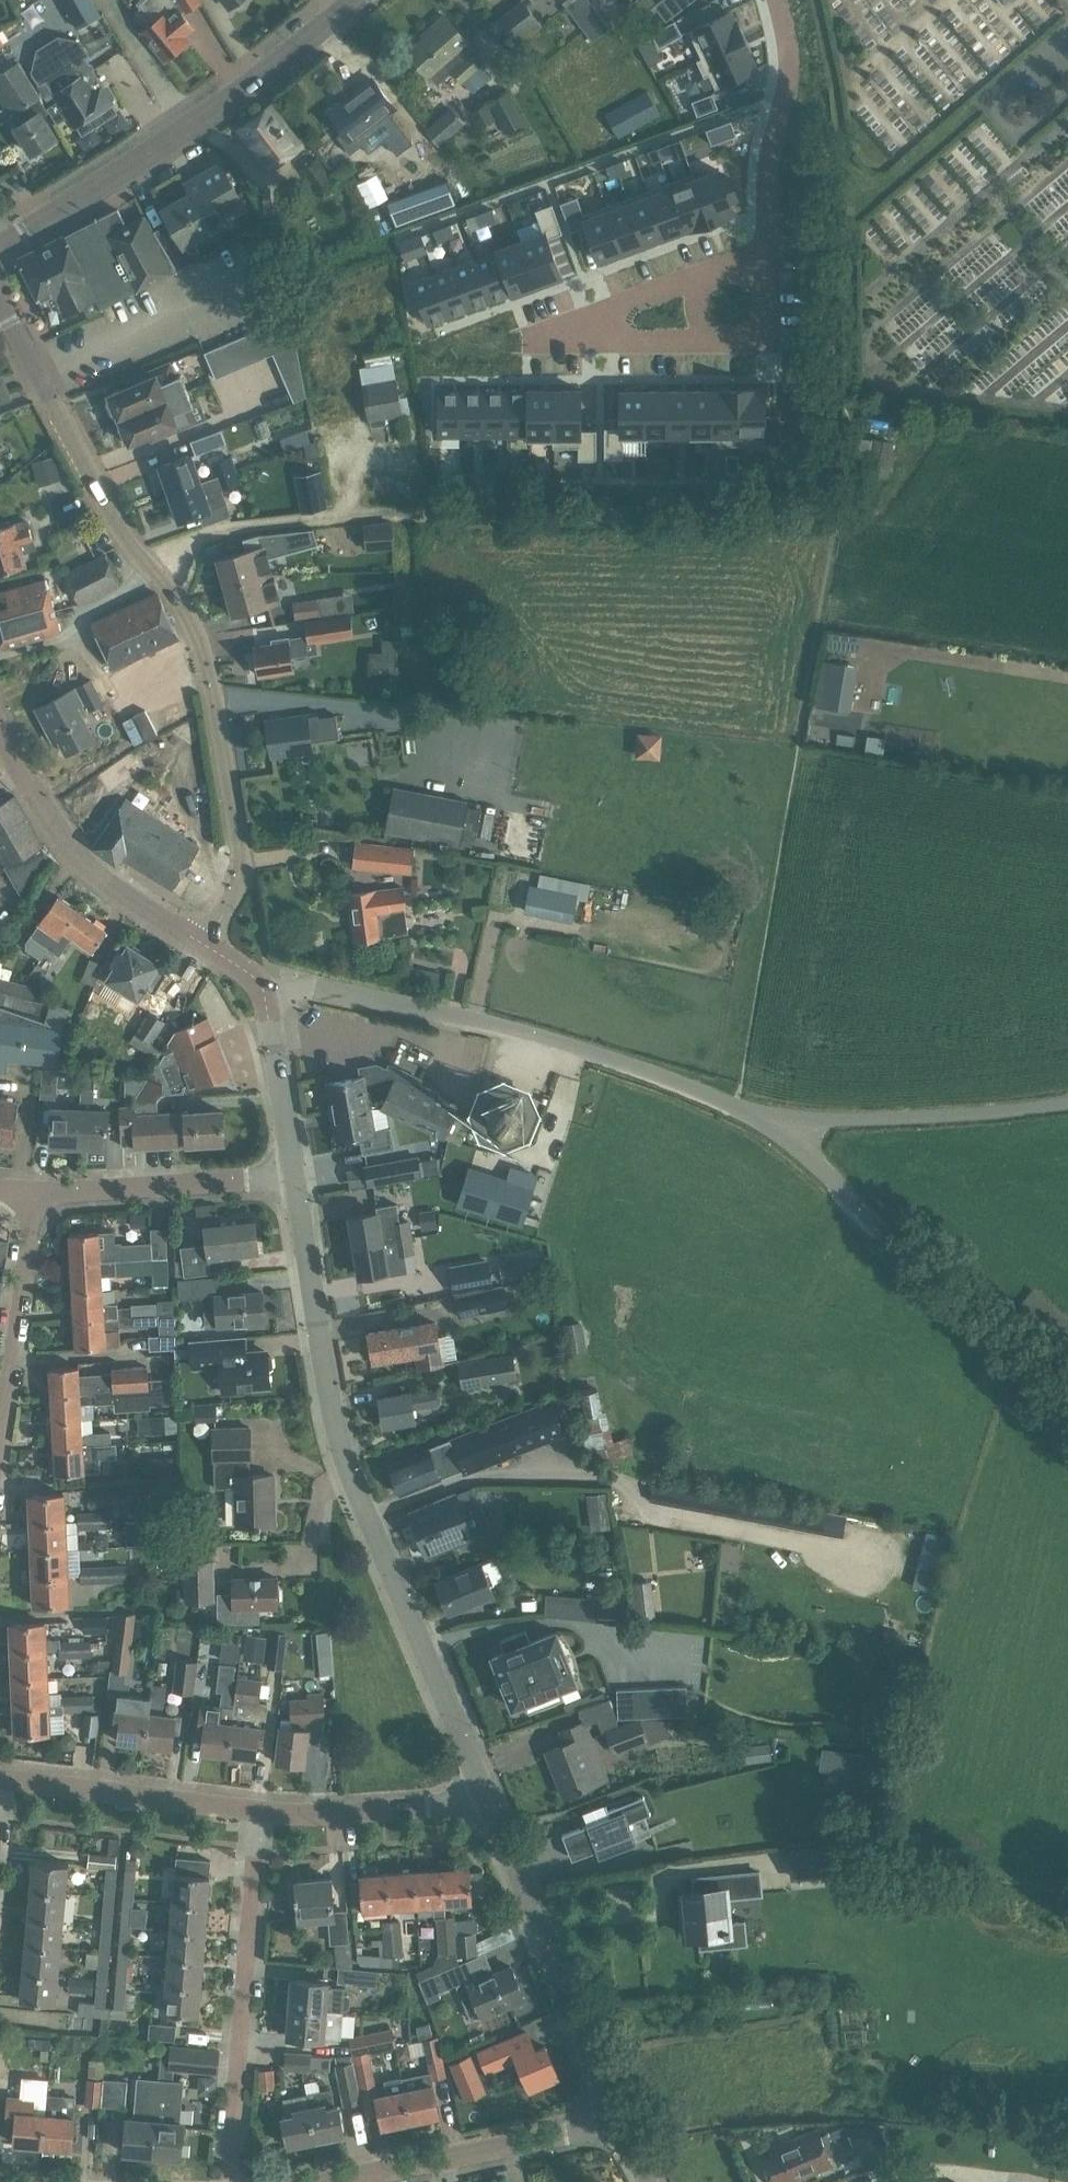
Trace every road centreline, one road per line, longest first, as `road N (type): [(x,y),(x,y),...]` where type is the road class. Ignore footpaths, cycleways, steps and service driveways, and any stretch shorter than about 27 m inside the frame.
road 1 (tertiary): [(489,1800),(340,1453),(292,1178)]
road 2 (tertiary): [(37,373),(123,535),(189,615),(206,659),(244,876),(202,943)]
road 3 (residential): [(532,340),(759,256),(768,157),(785,88),(776,0)]
road 4 (secondary): [(0,250),(265,79),(355,0)]
road 5 (unclassified): [(1067,1382),(948,1288),(775,1126)]
road 6 (residential): [(228,2181),(256,1811)]
road 7 (tertiary): [(628,2122),(489,1800)]
road 8 (residential): [(588,1053),(314,986),(264,992)]
road 9 (residential): [(628,2122),(326,2181)]
road 10 (tertiary): [(0,736),(89,872),(202,943)]
road 11 (unclassified): [(775,1126),(1067,1106)]
road 12 (residential): [(0,1778),(256,1811)]
road 13 (residential): [(36,1196),(292,1178)]
road 14 (residential): [(256,1811),(342,1816),(489,1800)]
road 15 (residential): [(0,1424),(36,1196)]
road 16 (unclassified): [(775,1126),(588,1053)]
road 17 (tertiary): [(292,1178),(264,992)]
road 18 (track): [(902,649),(1067,675)]

